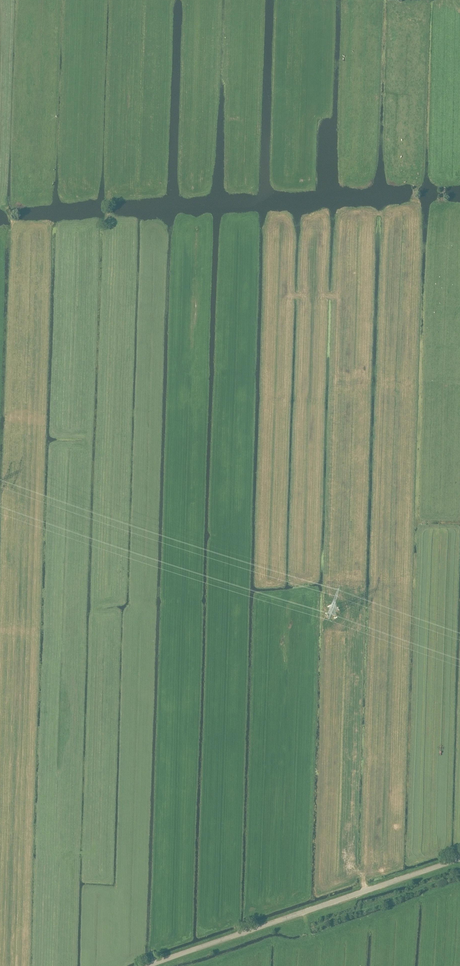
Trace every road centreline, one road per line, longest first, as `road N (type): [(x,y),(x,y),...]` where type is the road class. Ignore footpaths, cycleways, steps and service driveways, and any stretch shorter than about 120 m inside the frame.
road 1 (unclassified): [(146,965),(459,859)]

